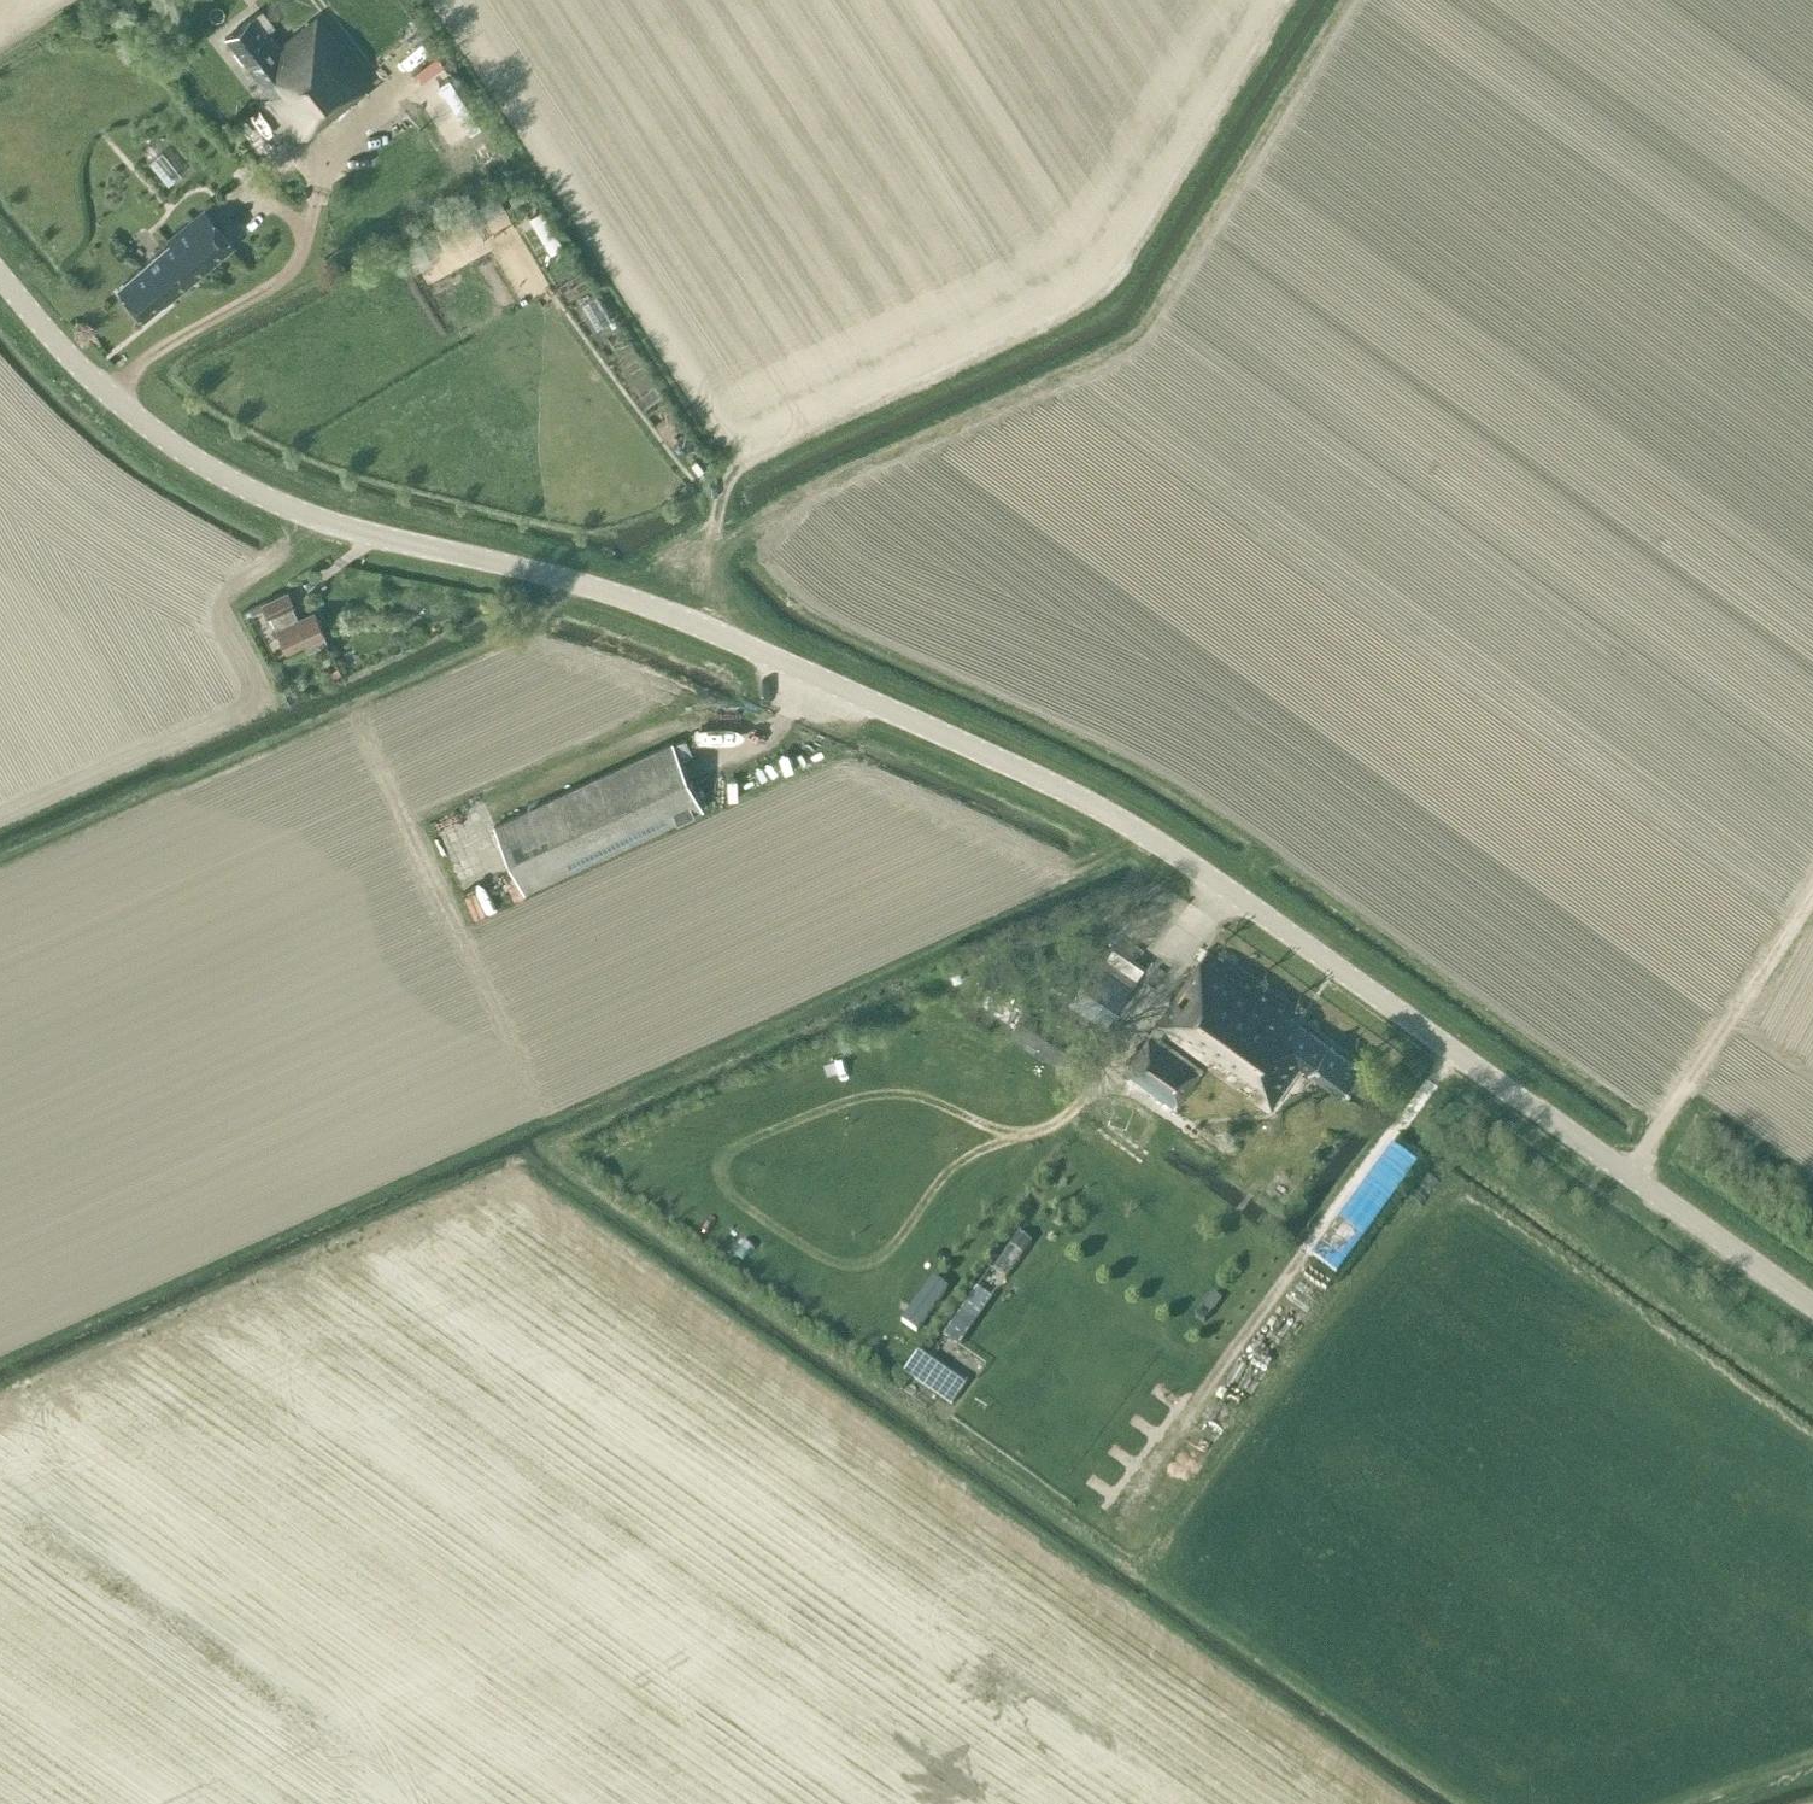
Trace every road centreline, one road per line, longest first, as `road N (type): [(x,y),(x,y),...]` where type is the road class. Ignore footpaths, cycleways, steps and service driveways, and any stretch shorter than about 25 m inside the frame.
road 1 (tertiary): [(1812,1307),(1158,843),(1062,789),(718,633),(543,572),(363,533),(266,497),(191,457),(107,392),(0,273)]

